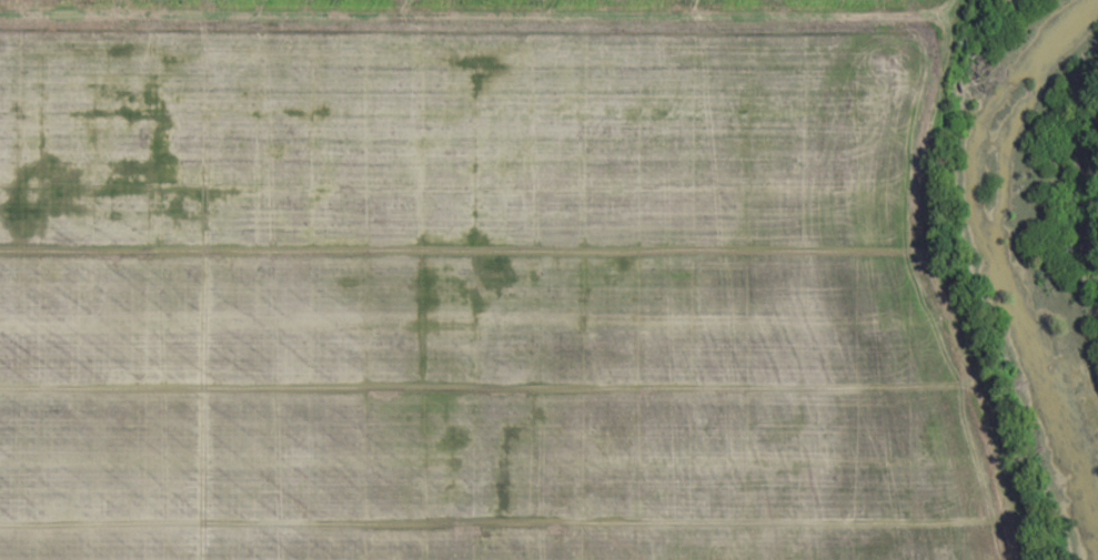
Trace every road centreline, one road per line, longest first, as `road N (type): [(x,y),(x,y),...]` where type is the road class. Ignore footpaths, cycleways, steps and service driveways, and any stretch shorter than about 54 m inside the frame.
road 1 (track): [(0,13),(933,16)]

